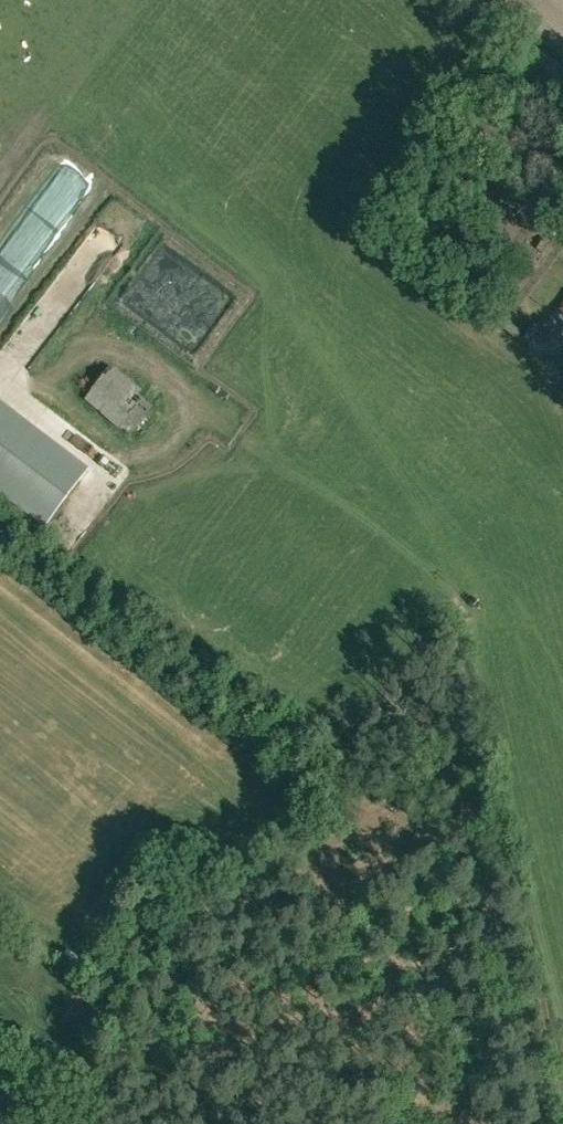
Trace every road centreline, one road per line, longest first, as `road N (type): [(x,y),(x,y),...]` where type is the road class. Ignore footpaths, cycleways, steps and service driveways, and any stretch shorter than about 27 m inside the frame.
road 1 (track): [(458,0),(562,84)]

